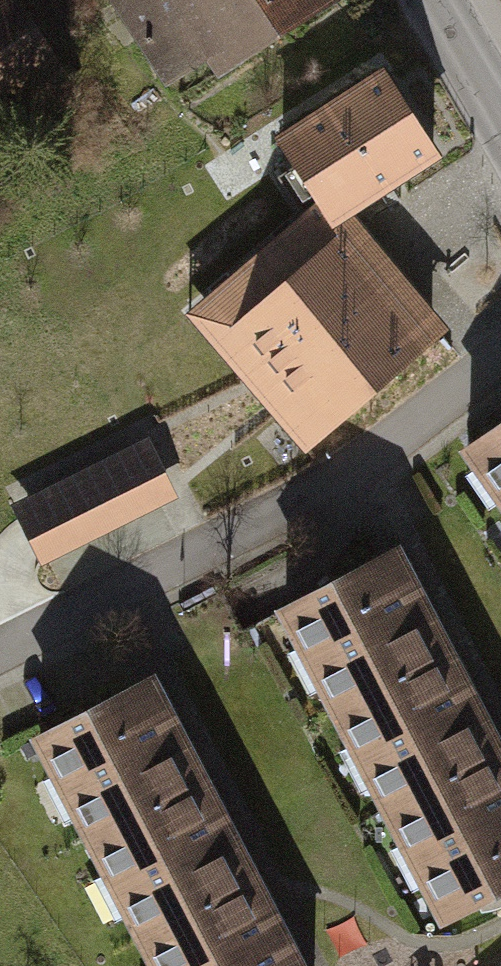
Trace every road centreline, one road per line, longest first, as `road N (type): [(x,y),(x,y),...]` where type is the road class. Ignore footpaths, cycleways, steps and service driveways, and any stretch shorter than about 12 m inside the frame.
road 1 (residential): [(500,365),(352,471),(0,650)]
road 2 (tertiary): [(500,109),(439,0)]

